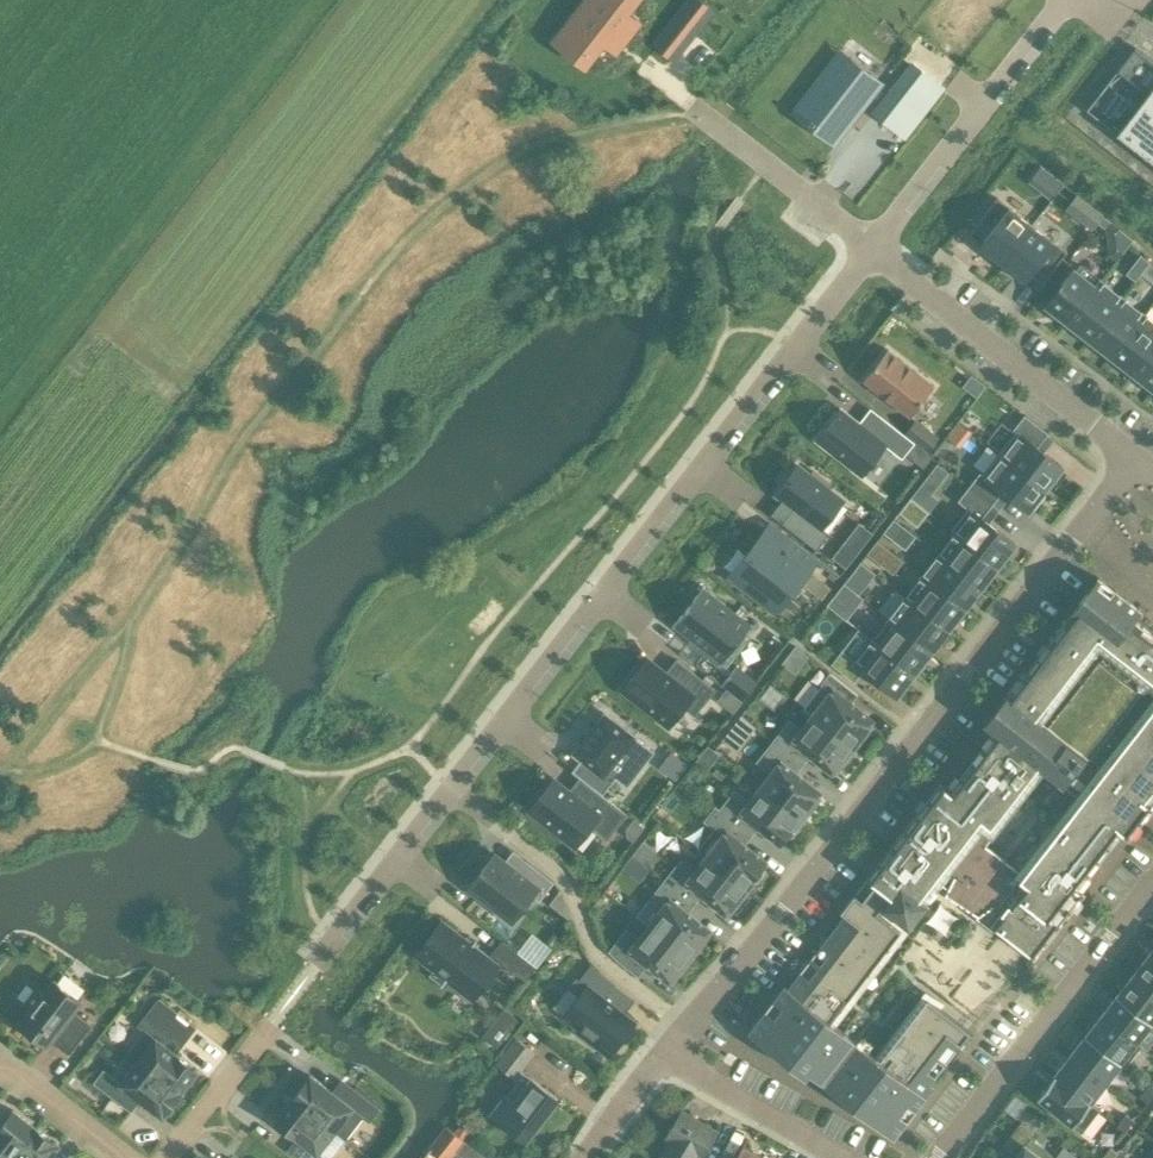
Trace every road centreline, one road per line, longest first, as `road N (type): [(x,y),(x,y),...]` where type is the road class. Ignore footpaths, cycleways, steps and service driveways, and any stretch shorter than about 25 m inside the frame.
road 1 (residential): [(338,940),(873,247)]
road 2 (residential): [(662,1057),(1138,458)]
road 3 (residential): [(939,1157),(1152,881)]
road 4 (residential): [(873,247),(1138,458)]
road 5 (residential): [(1068,0),(873,247)]
road 6 (residential): [(709,117),(873,247)]
road 7 (residential): [(662,1057),(837,1157)]
road 8 (residential): [(169,1157),(266,1031)]
road 9 (residential): [(0,1070),(123,1157)]
road 10 (residential): [(584,1157),(662,1057)]

